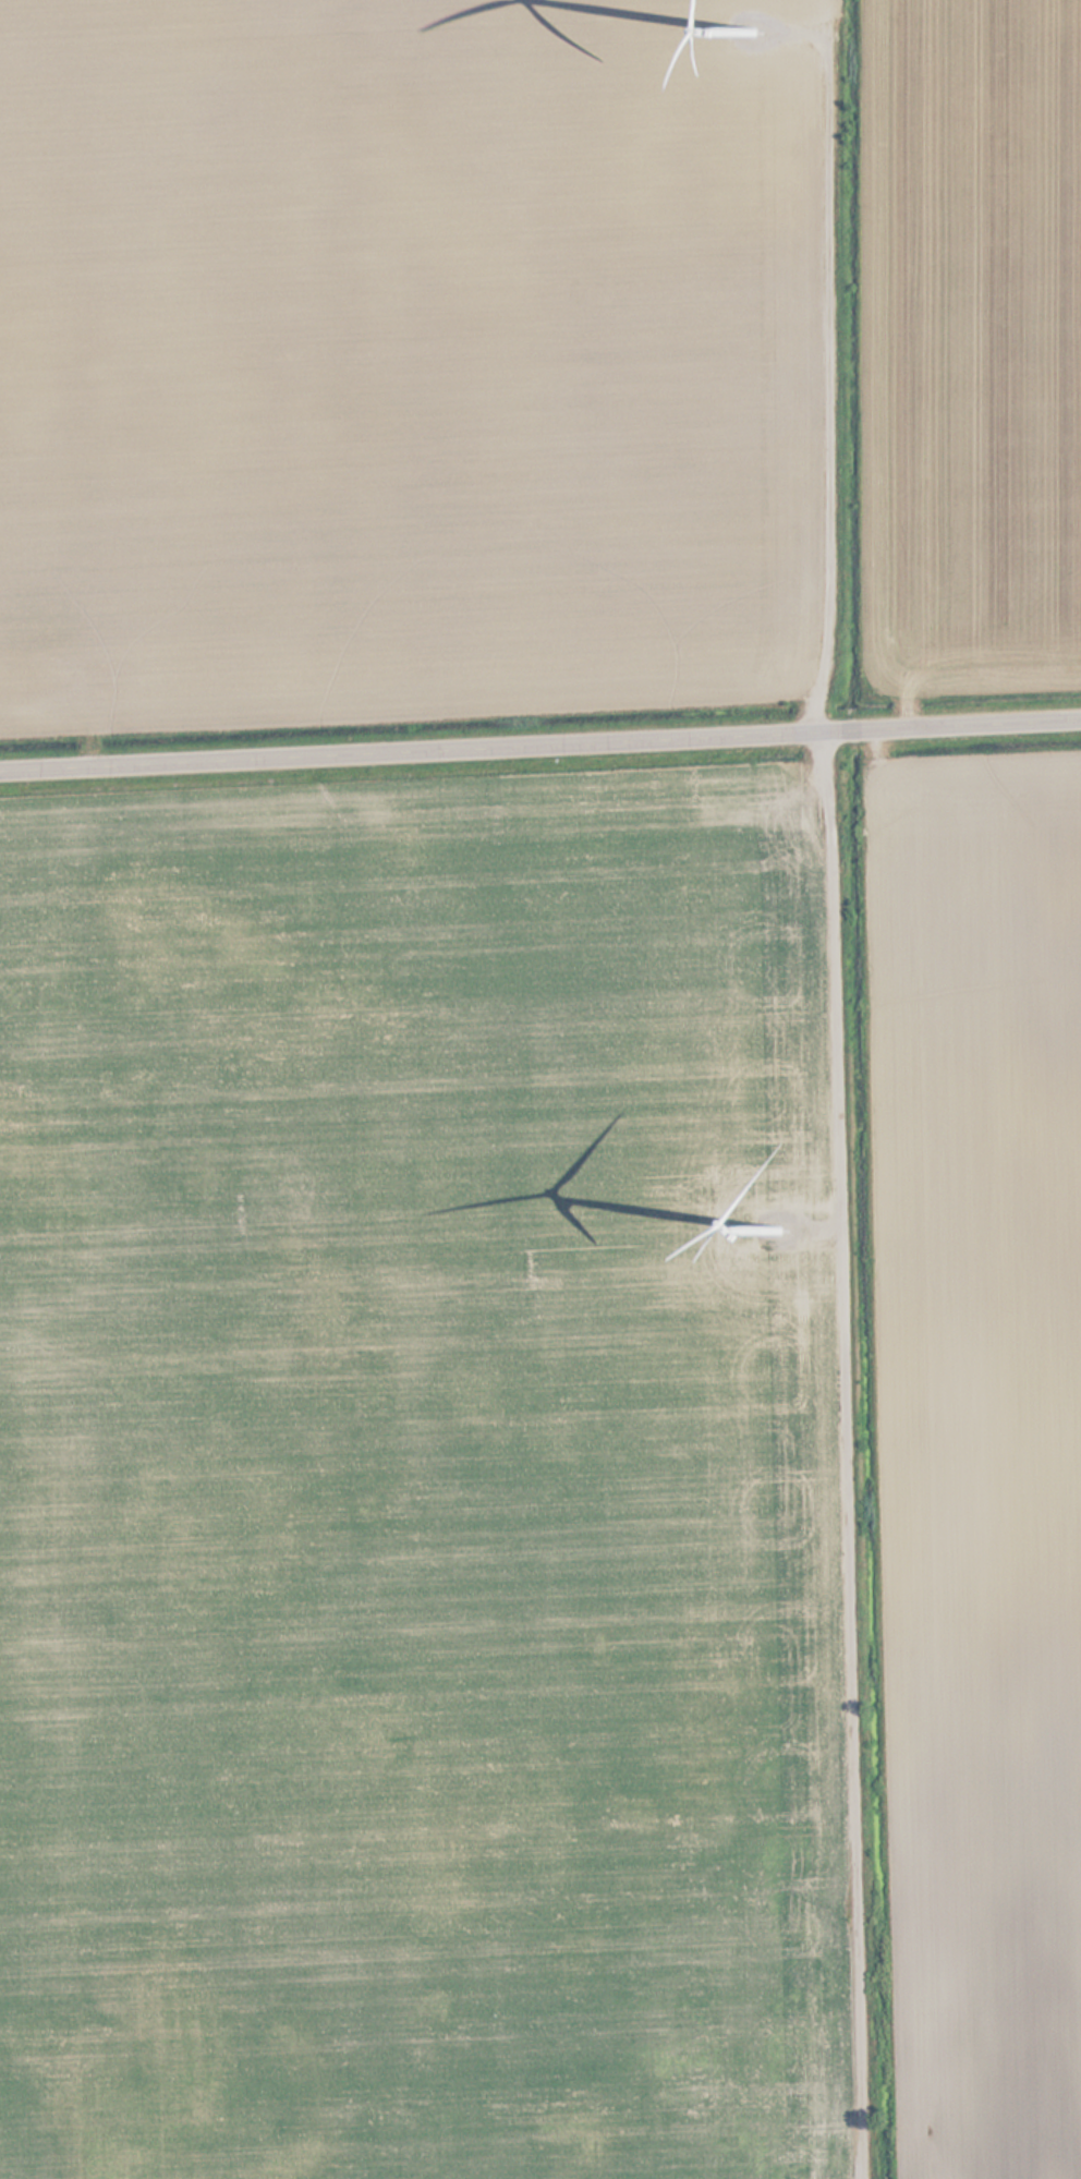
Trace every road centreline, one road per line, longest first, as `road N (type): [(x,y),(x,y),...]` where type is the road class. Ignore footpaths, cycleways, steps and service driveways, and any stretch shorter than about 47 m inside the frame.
road 1 (residential): [(0,769),(1080,719)]

